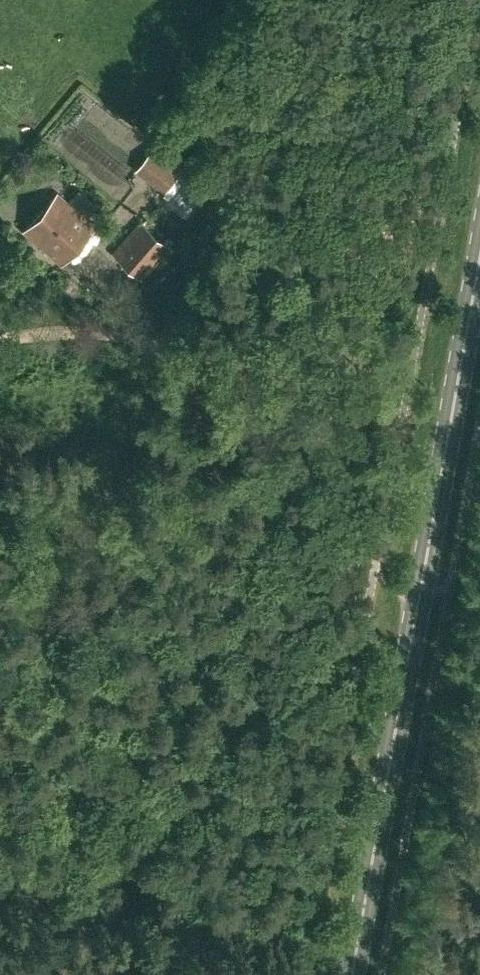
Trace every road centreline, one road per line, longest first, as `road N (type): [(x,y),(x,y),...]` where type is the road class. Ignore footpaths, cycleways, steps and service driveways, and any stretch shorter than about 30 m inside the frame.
road 1 (secondary): [(355,974),(479,250)]
road 2 (track): [(155,316),(42,974)]
road 3 (track): [(0,293),(22,276),(49,269),(109,276),(227,378),(352,557)]
road 4 (track): [(126,476),(0,492)]

